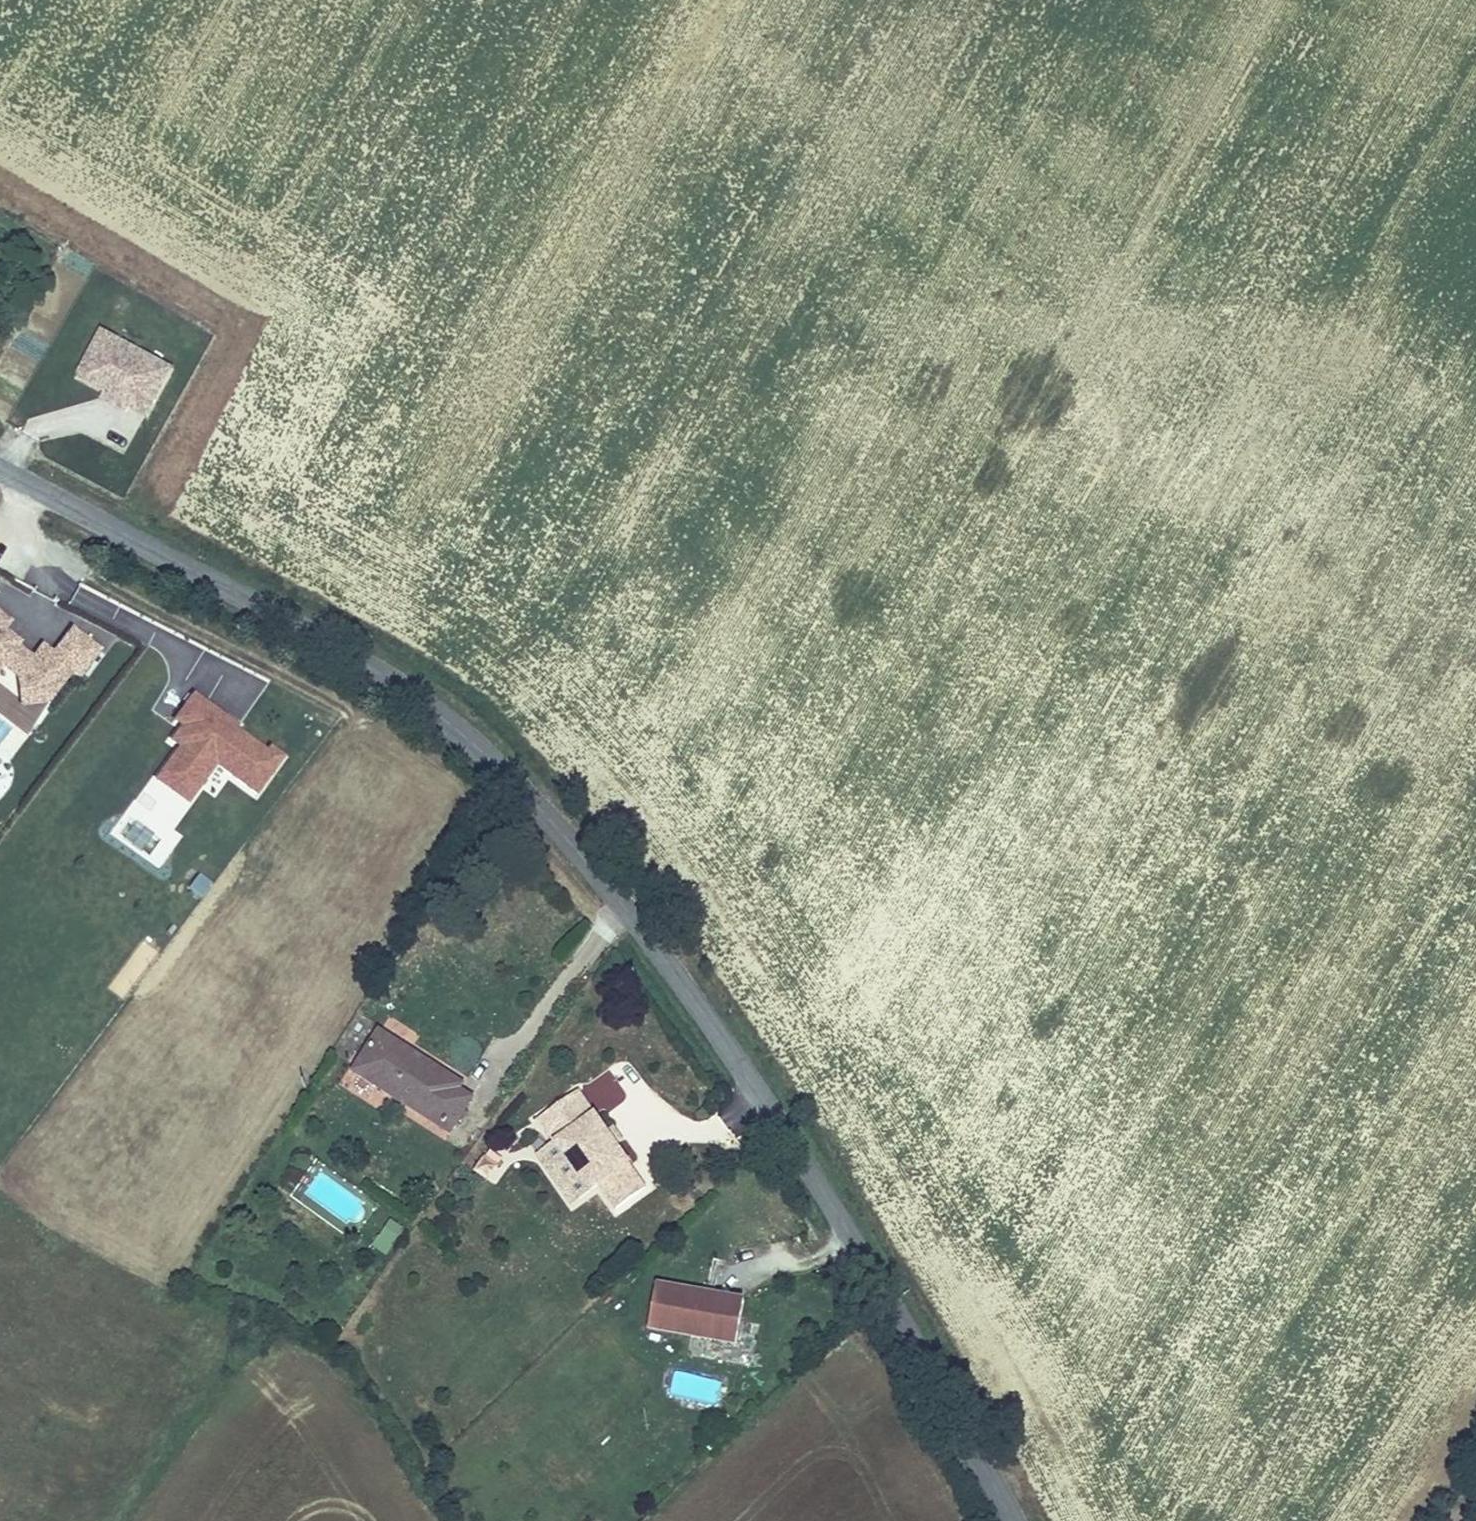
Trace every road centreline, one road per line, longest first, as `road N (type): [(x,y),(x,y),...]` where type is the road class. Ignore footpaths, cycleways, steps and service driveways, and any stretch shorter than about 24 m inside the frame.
road 1 (tertiary): [(1014,1520),(902,1311),(814,1168),(625,902),(499,762),(308,628),(0,467)]

